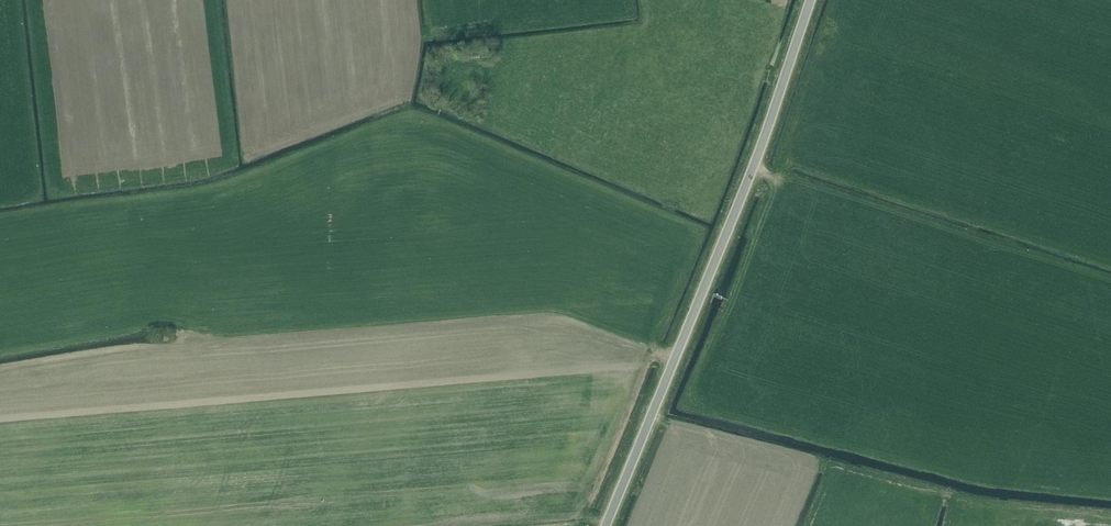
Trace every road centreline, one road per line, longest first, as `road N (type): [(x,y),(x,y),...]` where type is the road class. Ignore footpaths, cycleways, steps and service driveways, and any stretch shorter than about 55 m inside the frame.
road 1 (unclassified): [(606,525),(744,195),(811,0)]

